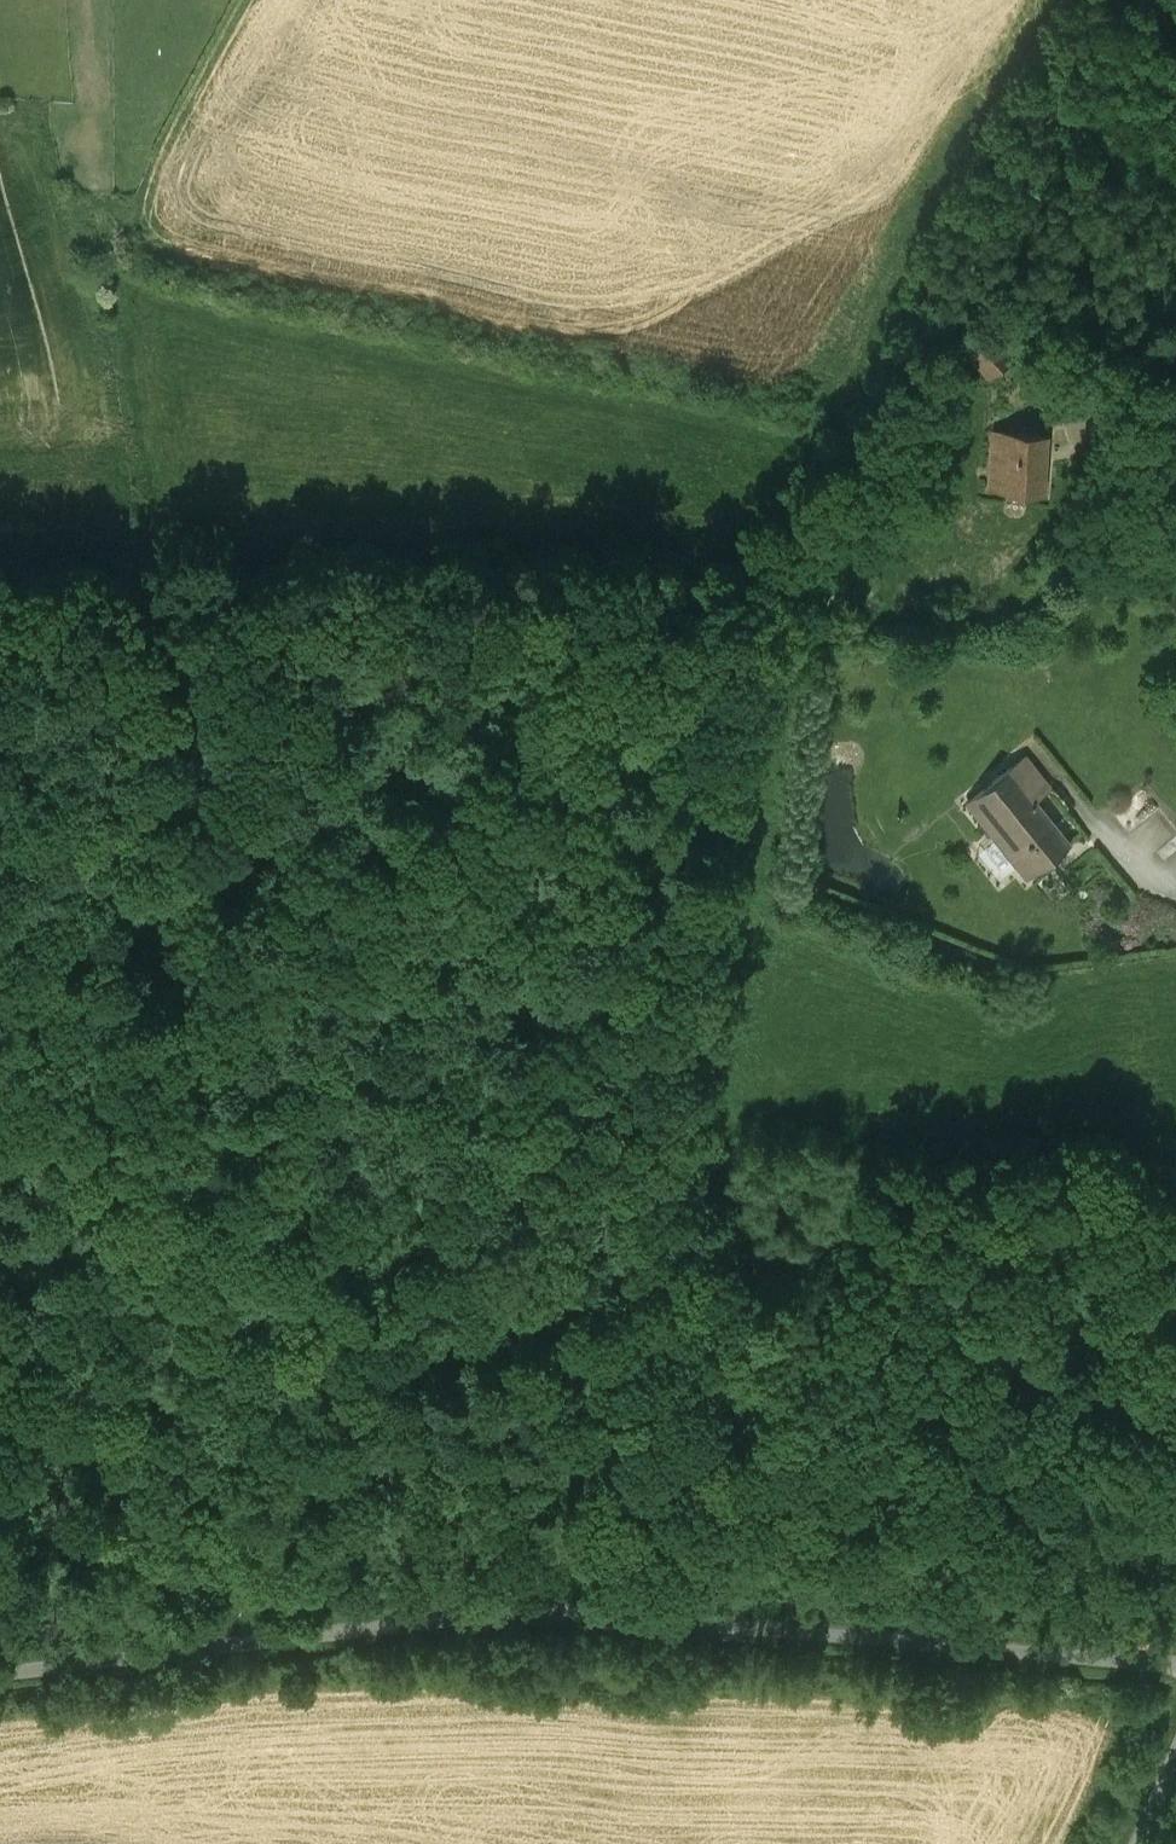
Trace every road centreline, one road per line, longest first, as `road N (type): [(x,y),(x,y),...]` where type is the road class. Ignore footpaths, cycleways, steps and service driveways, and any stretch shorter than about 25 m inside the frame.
road 1 (unclassified): [(0,1669),(492,1605),(1175,1666)]

